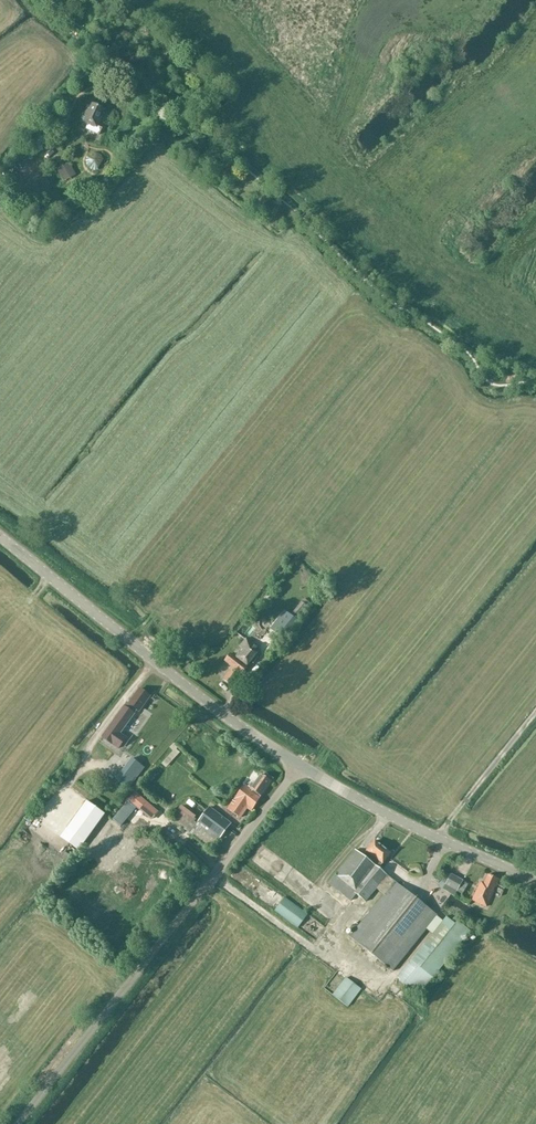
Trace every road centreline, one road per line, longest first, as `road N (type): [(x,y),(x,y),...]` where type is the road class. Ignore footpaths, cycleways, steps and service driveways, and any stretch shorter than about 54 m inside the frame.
road 1 (unclassified): [(17,1123),(299,766)]
road 2 (tertiary): [(299,766),(0,536)]
road 3 (tertiary): [(535,885),(299,766)]
road 4 (track): [(436,837),(535,711)]

